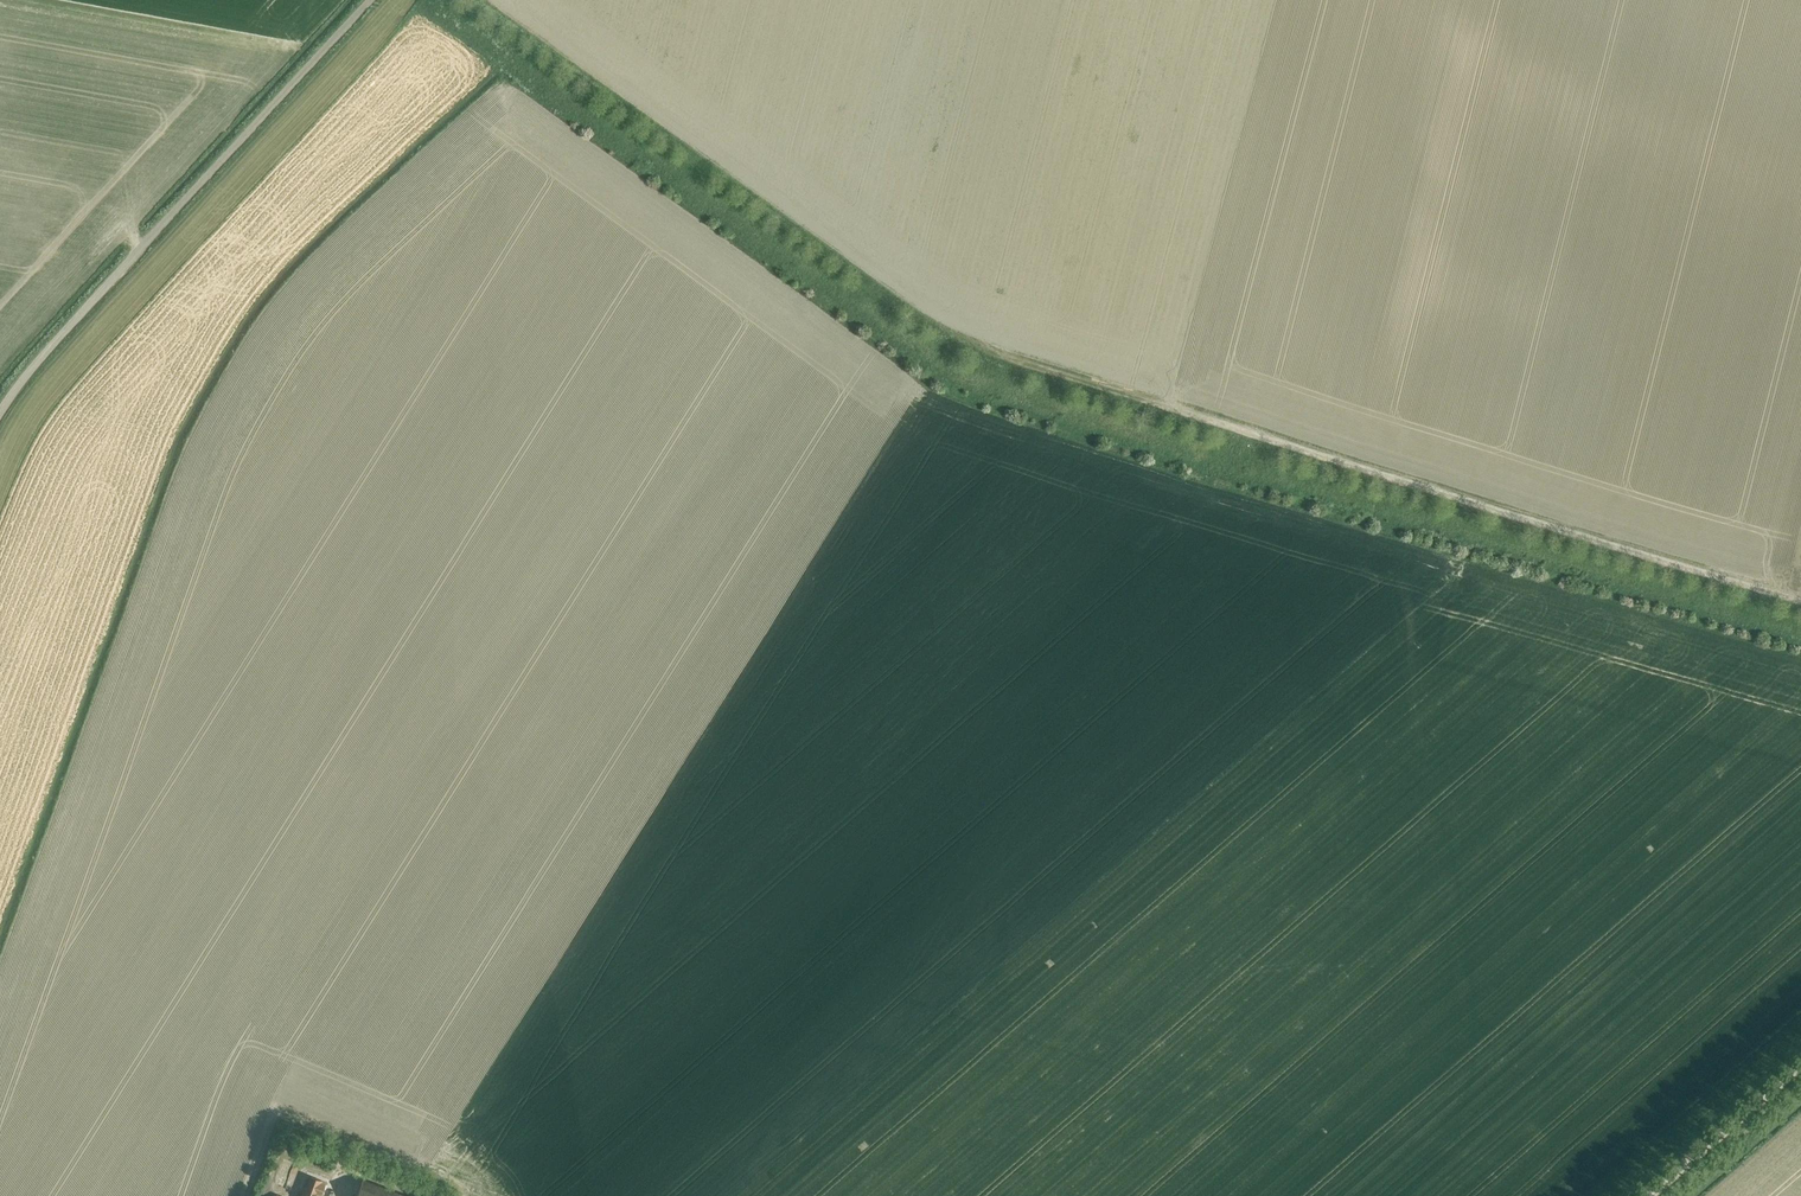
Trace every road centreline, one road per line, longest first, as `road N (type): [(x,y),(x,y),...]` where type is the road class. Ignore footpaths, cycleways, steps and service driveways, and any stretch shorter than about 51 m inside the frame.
road 1 (track): [(0,411),(369,0)]
road 2 (unclassified): [(1649,1195),(1800,1065)]

